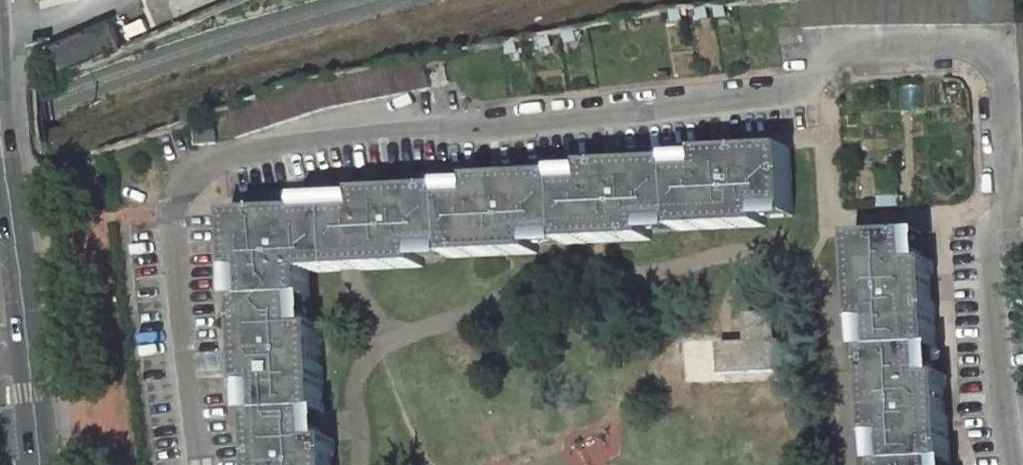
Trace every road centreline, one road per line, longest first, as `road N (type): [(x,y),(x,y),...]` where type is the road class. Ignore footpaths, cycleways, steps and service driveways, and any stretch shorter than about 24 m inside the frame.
road 1 (residential): [(1022,464),(1004,213),(1004,73),(989,52),(966,41),(856,46),(827,56),(780,92),(229,156),(200,167),(171,212),(202,464)]
road 2 (primary): [(0,71),(37,464)]

